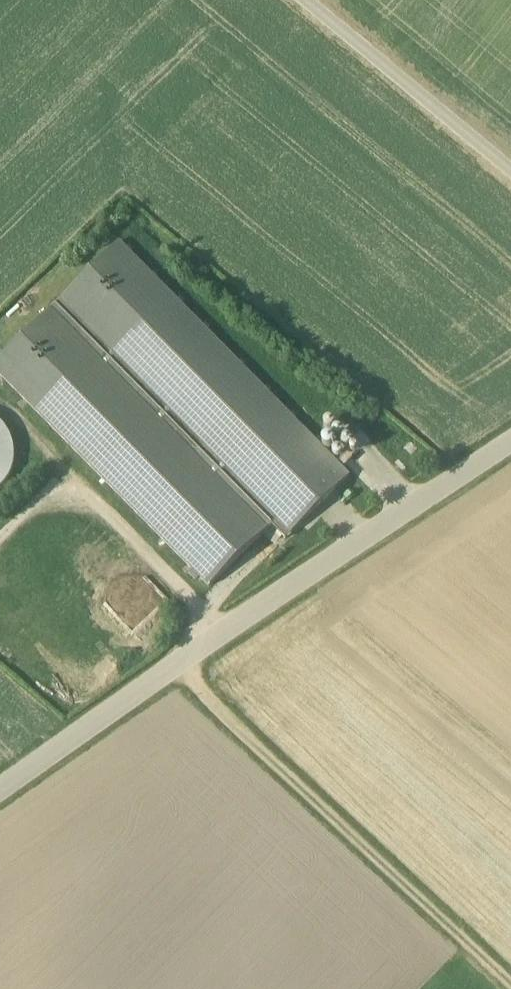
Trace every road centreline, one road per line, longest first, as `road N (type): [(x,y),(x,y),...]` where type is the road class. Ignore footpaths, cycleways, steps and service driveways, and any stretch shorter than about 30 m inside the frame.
road 1 (unclassified): [(510,430),(0,788)]
road 2 (track): [(510,986),(175,664)]
road 3 (unclassified): [(510,175),(301,0)]

